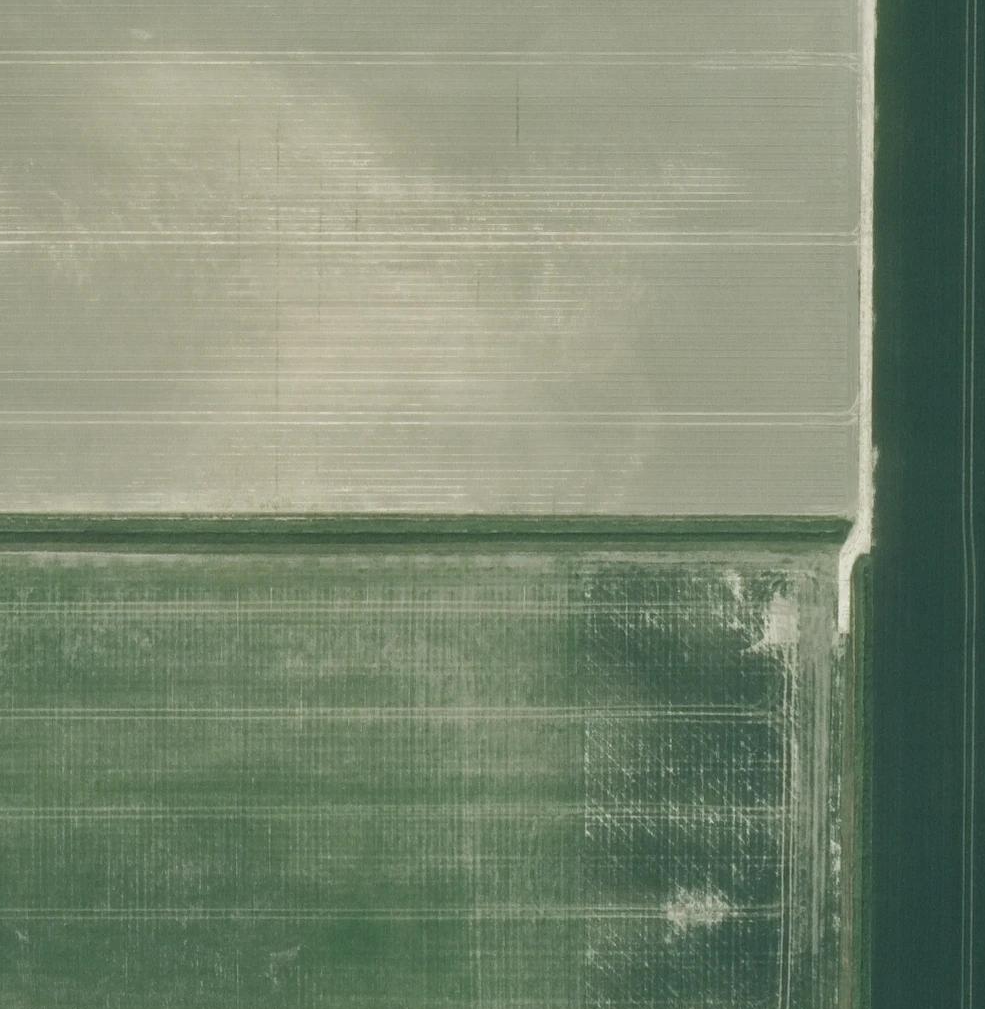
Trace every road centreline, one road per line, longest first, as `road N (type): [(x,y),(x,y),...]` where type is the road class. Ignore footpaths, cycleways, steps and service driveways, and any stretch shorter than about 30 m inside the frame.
road 1 (track): [(846,634),(850,572),(870,540),(872,0)]

